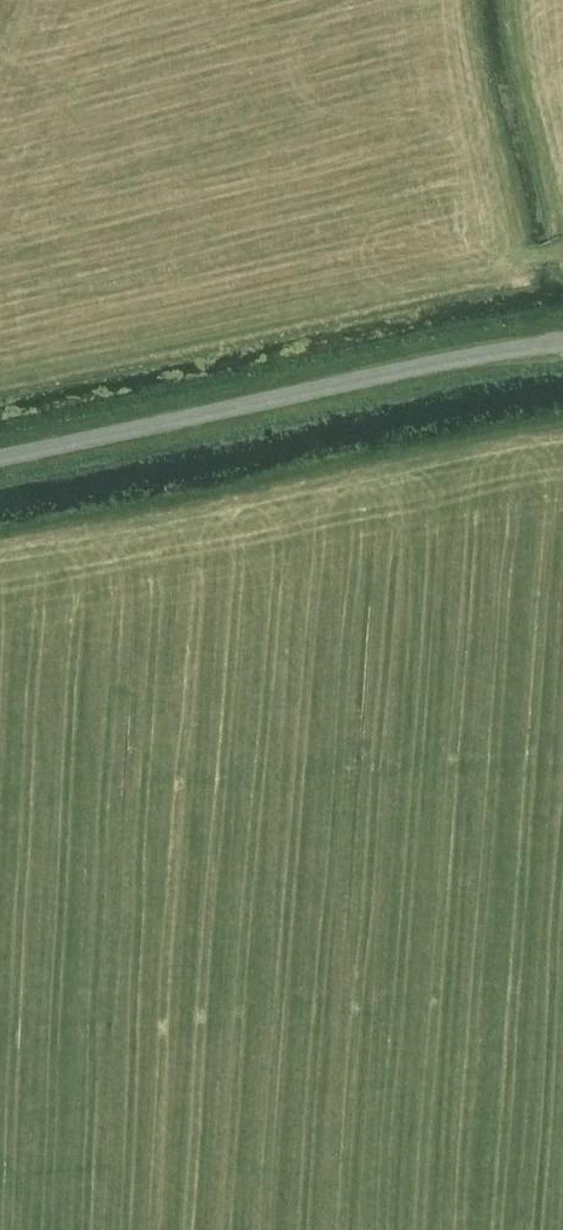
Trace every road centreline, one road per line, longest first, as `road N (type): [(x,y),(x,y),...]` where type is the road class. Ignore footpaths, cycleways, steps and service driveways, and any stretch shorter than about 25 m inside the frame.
road 1 (unclassified): [(562,343),(0,461)]

